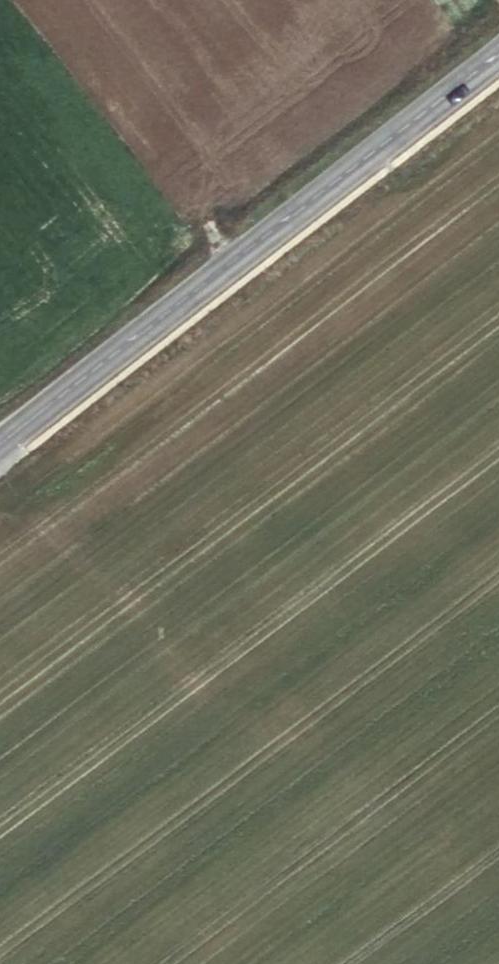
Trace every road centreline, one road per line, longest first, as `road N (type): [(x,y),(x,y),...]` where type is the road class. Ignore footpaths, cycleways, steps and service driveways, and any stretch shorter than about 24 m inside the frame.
road 1 (tertiary): [(0,445),(498,57)]

